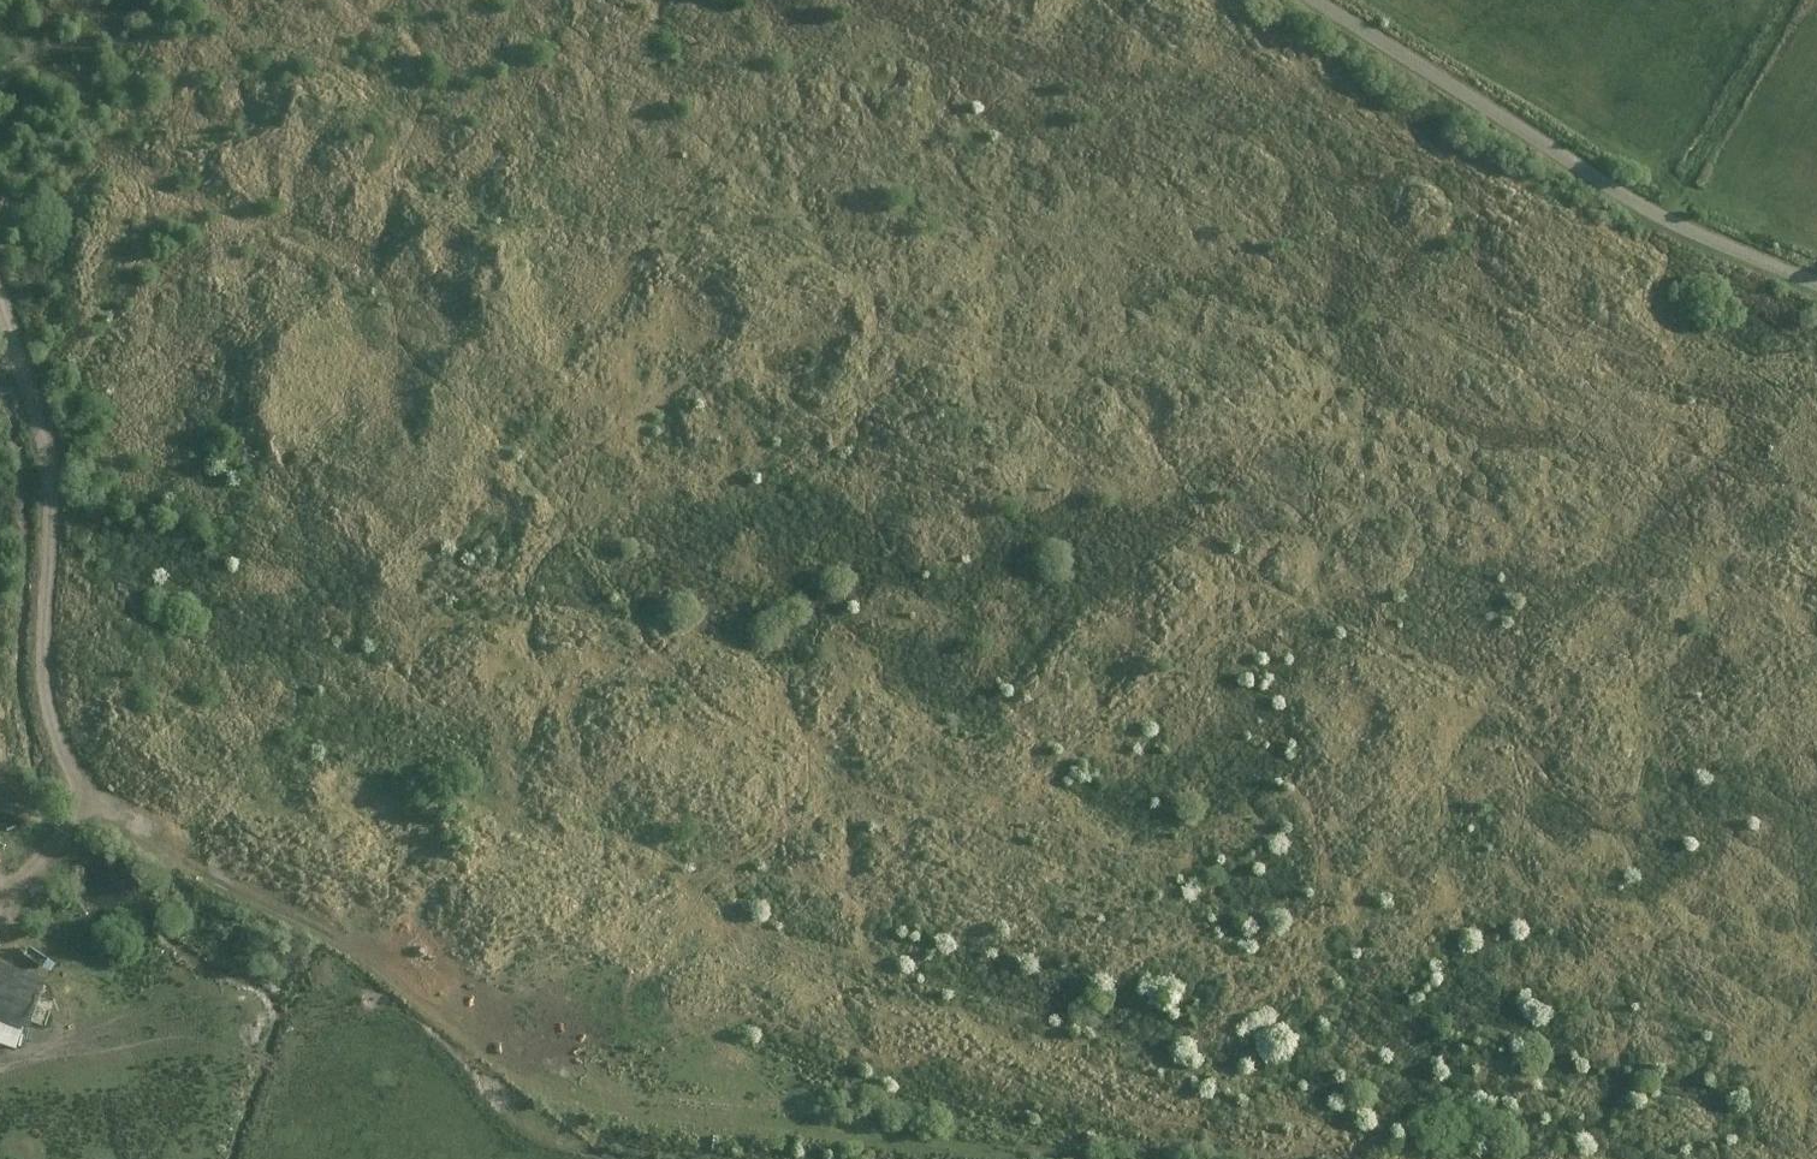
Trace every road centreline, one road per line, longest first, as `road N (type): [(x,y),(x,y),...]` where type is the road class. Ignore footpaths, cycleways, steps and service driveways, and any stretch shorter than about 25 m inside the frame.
road 1 (track): [(0,882),(28,887),(96,801)]

